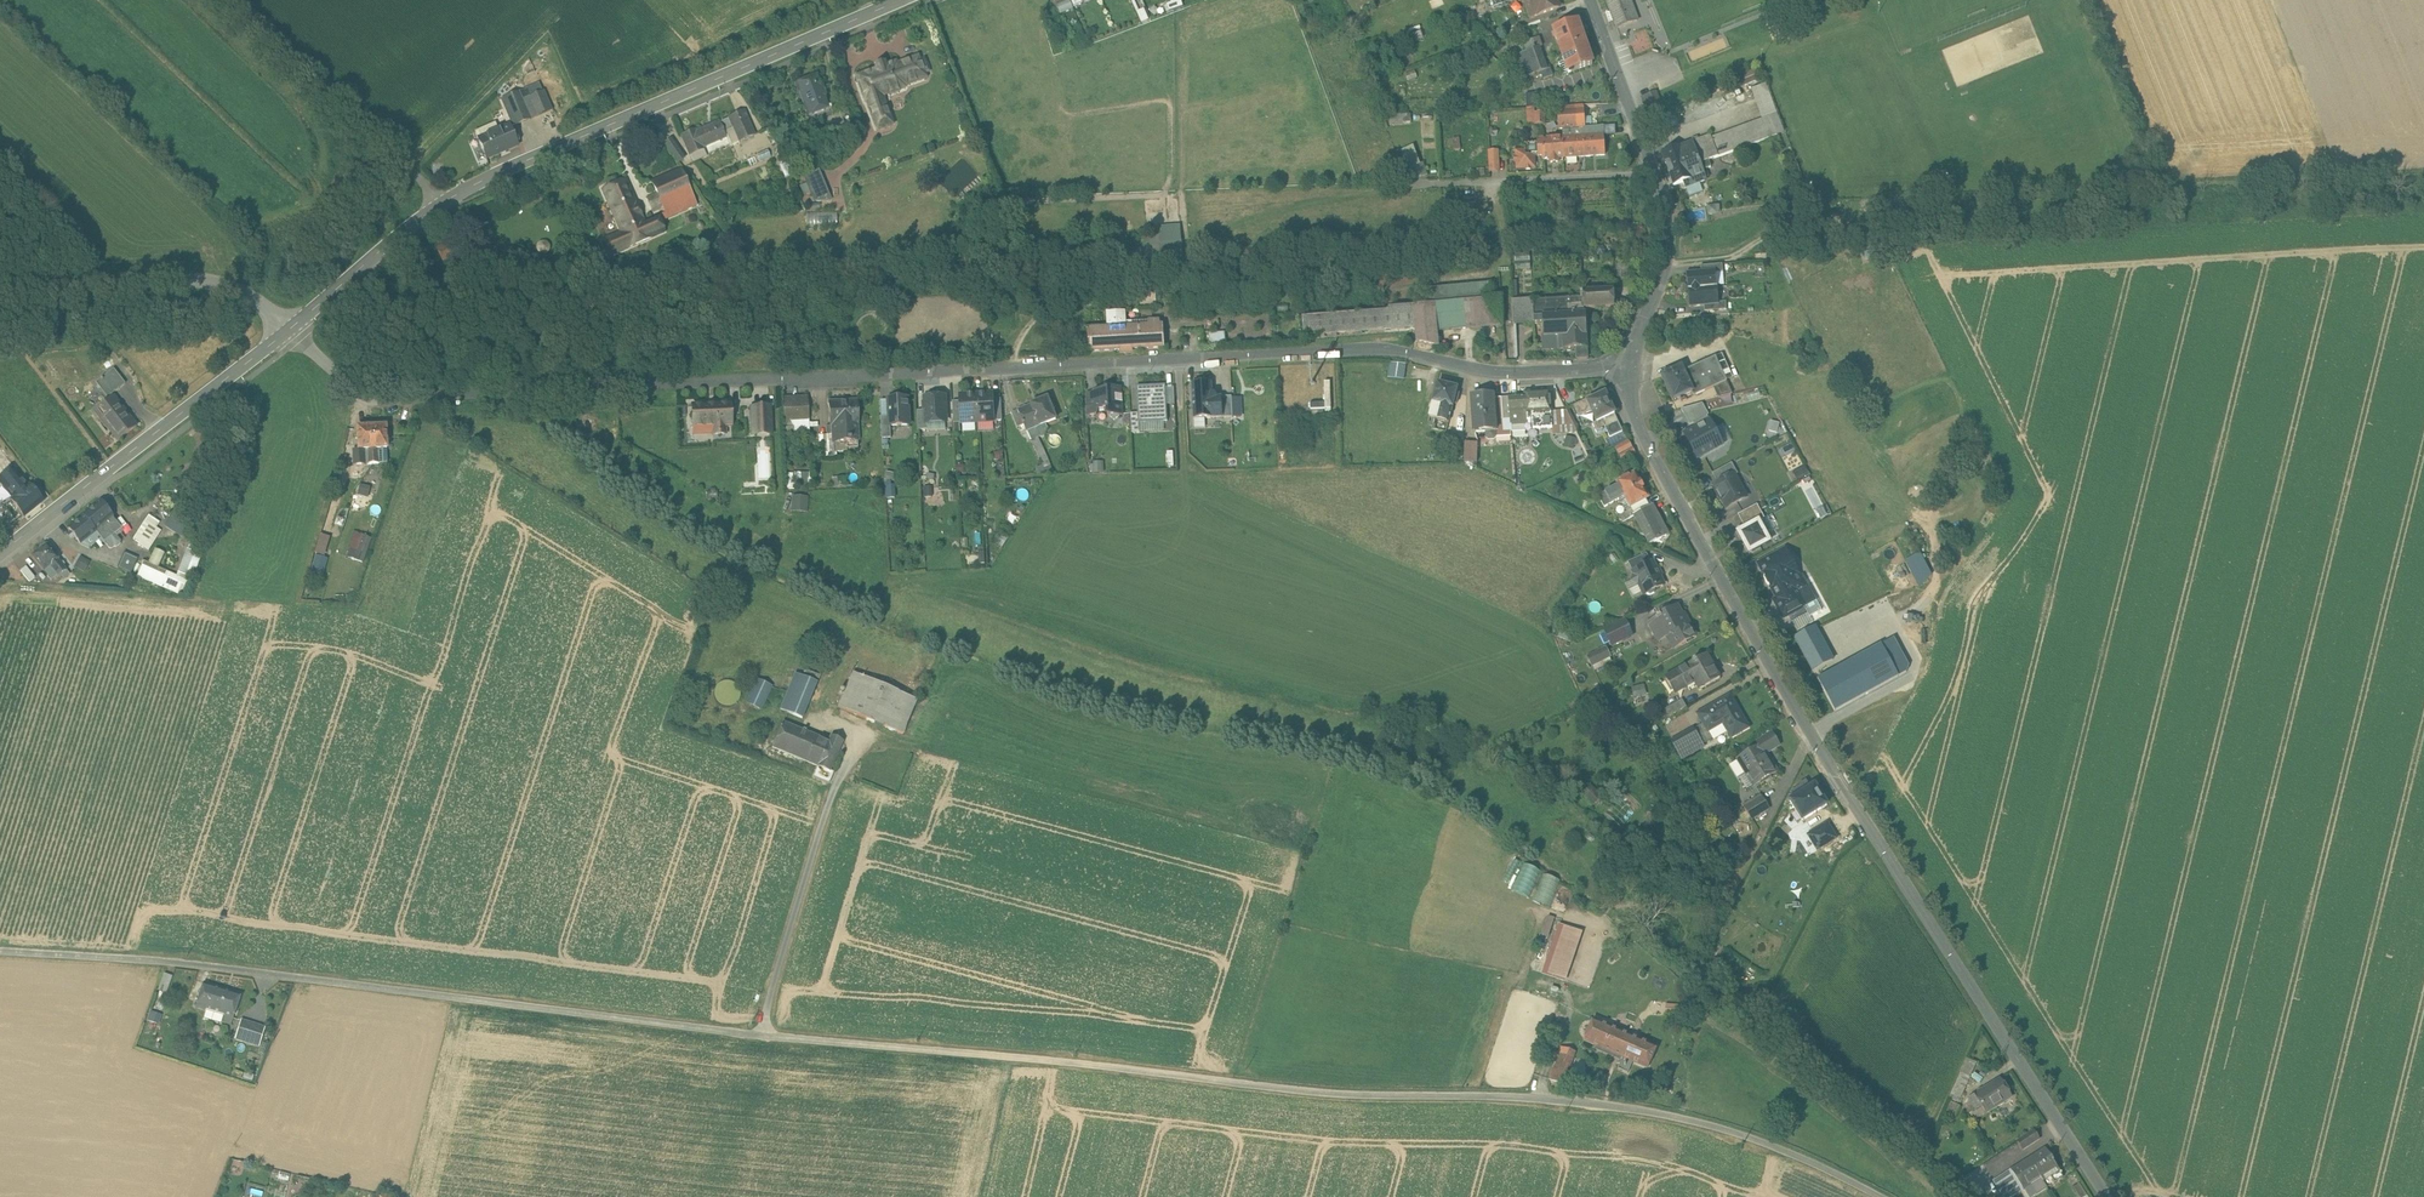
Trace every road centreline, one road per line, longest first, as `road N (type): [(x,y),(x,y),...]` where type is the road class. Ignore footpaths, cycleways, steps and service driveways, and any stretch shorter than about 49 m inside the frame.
road 1 (unclassified): [(0,953),(1389,1098),(1537,1099),(1697,1121),(1877,1196)]
road 2 (unclassified): [(294,327),(375,391),(404,397),(1367,349),(1505,374),(1628,369)]
road 3 (residential): [(1628,369),(1634,413),(1806,729),(2109,1196)]
road 4 (tertiary): [(294,327),(442,203),(906,0)]
road 5 (residential): [(1591,0),(1670,207),(1667,275),(1628,369)]
road 6 (tertiary): [(0,552),(294,327)]
road 7 (unclassified): [(294,327),(219,280),(140,274),(0,288)]
road 8 (track): [(442,203),(237,0)]

